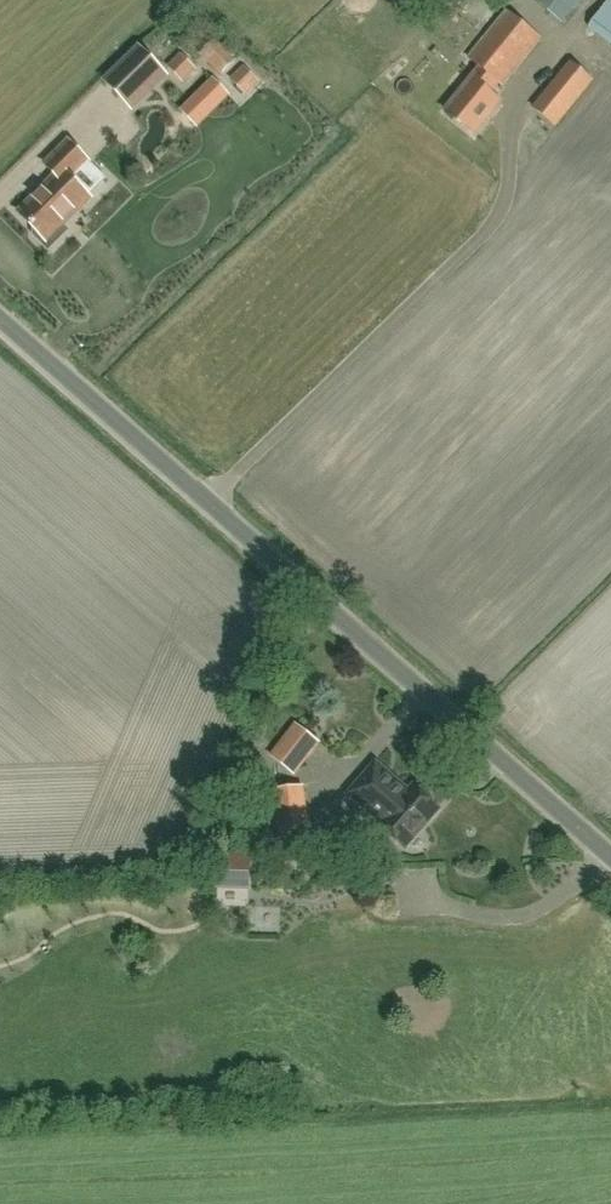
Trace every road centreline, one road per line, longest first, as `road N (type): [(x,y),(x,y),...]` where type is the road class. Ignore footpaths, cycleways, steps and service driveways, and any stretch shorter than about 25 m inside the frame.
road 1 (unclassified): [(610,864),(0,322)]

